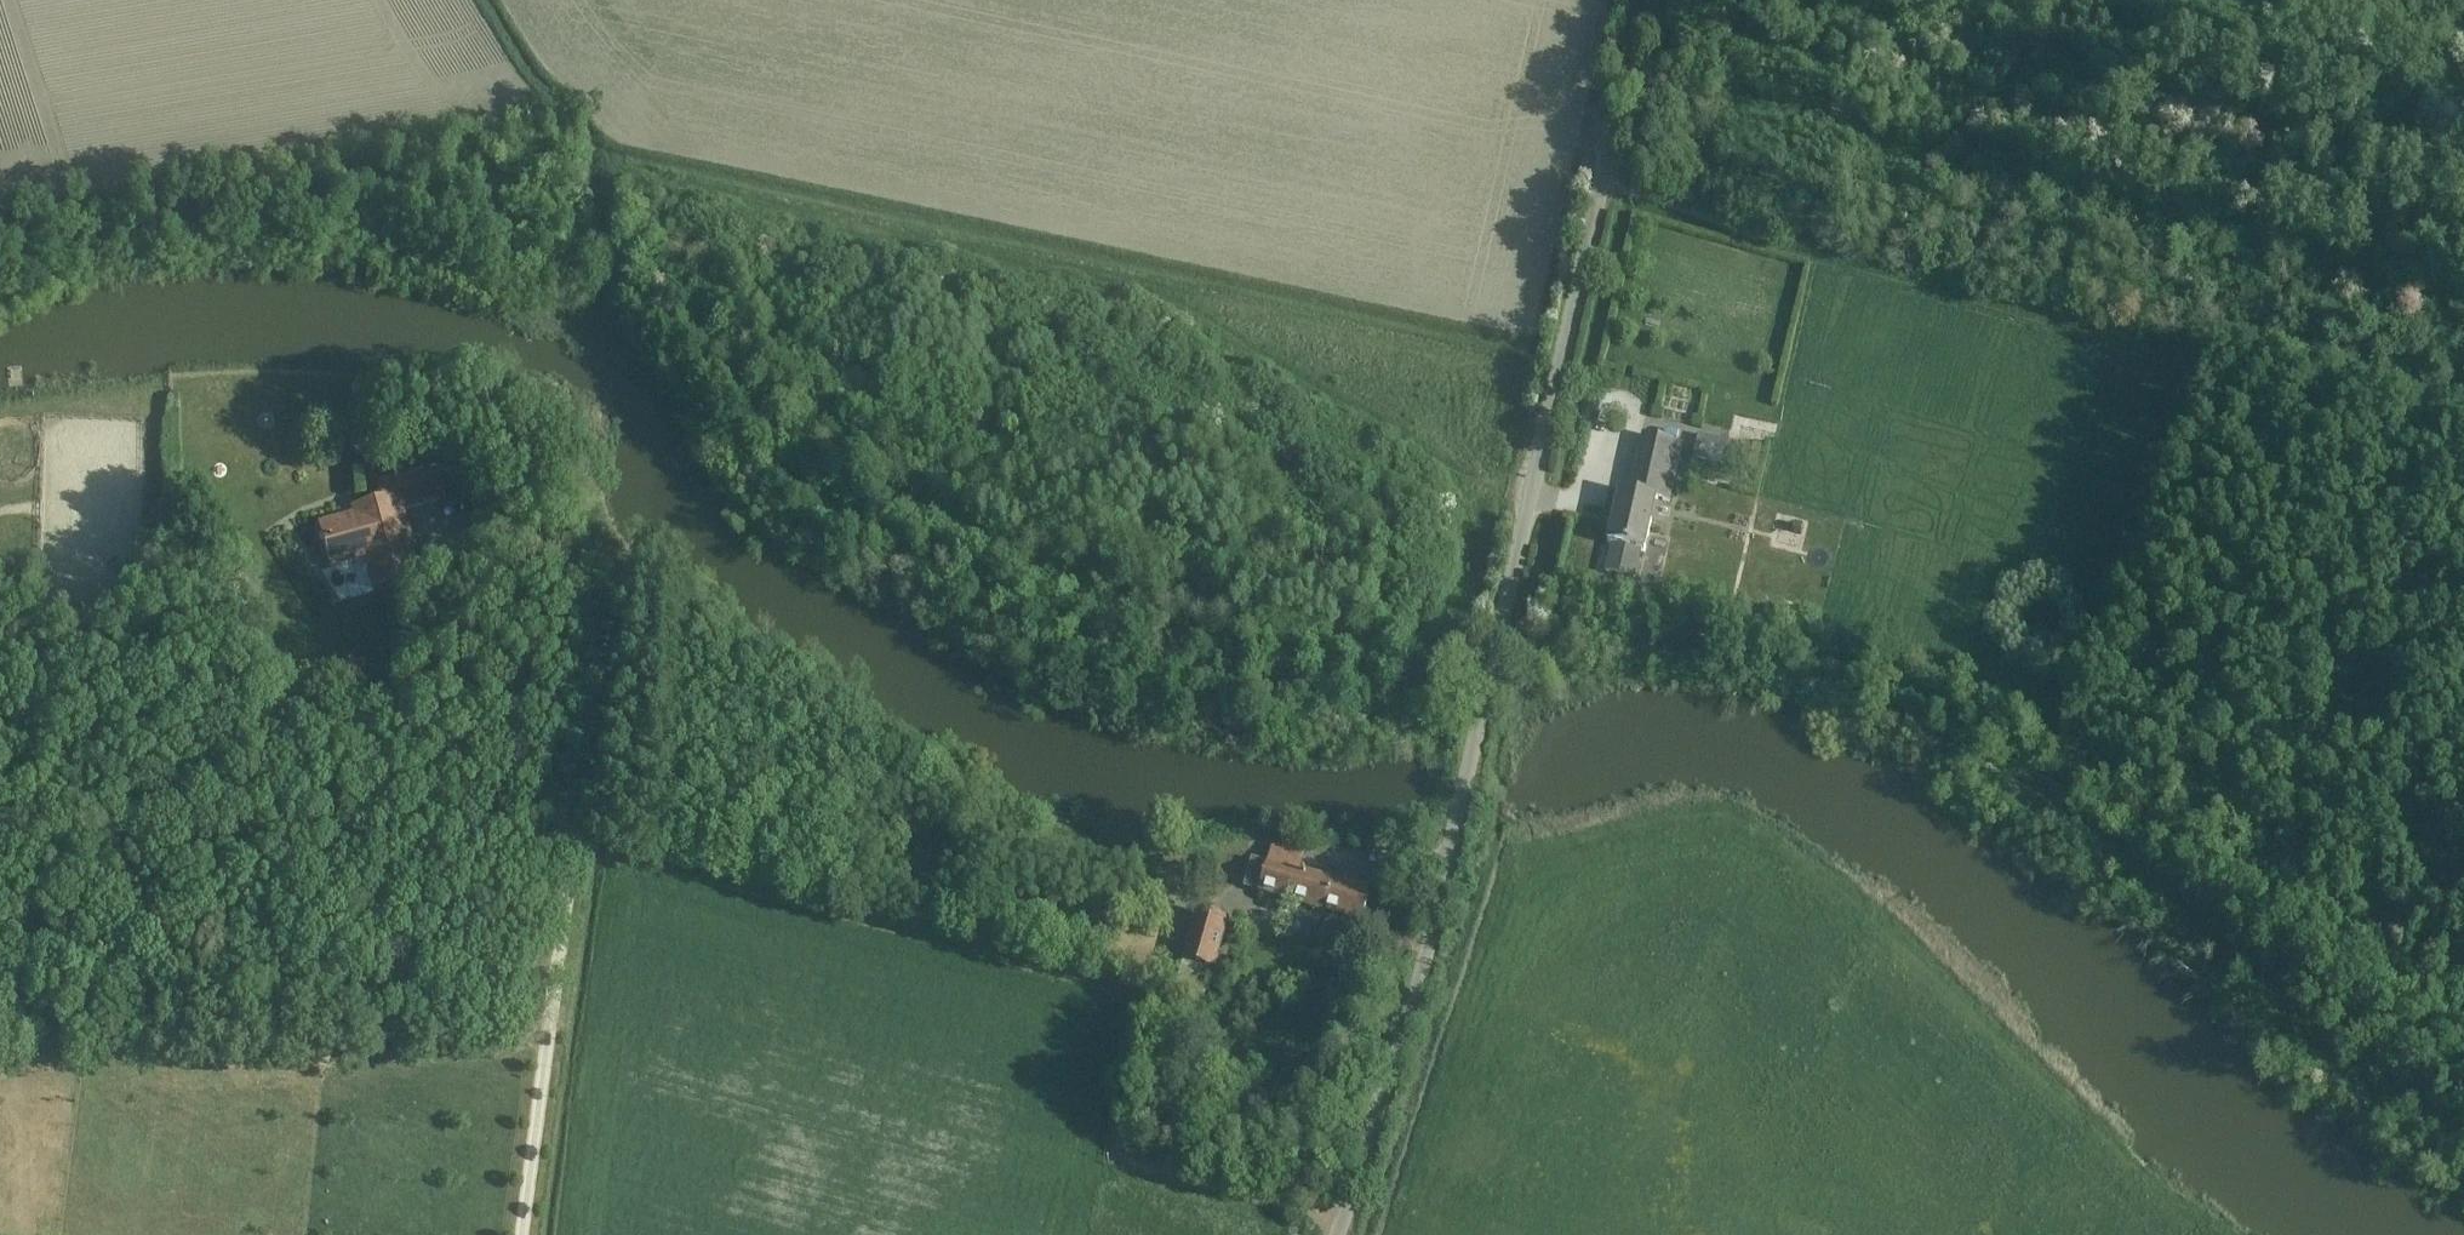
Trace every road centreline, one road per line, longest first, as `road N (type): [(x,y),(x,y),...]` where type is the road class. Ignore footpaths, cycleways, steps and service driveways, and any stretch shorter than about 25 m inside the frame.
road 1 (residential): [(1475,737),(1643,0)]
road 2 (unclassified): [(526,1234),(579,810),(571,774),(490,691),(440,561)]
road 3 (unclassified): [(1337,1234),(1431,935),(1475,737)]

